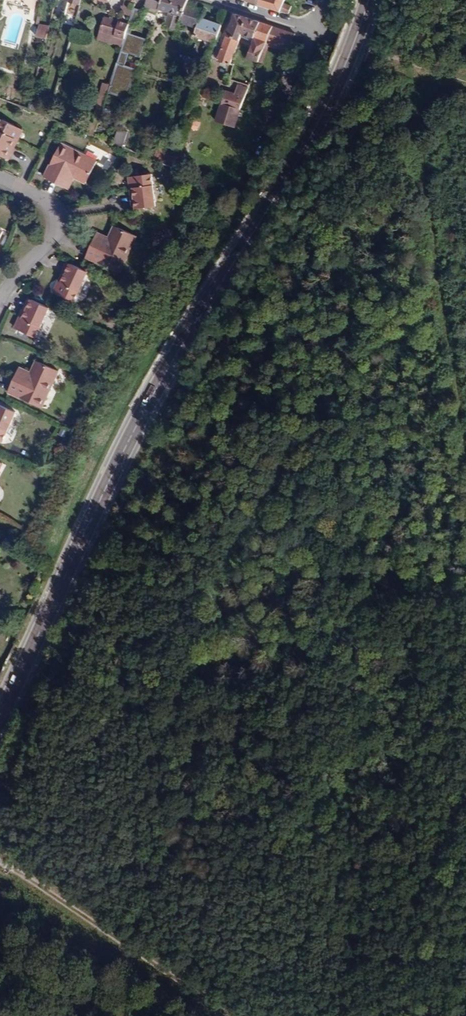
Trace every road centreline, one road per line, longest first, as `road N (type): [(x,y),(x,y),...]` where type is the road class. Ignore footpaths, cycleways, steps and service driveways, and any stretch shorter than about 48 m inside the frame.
road 1 (primary): [(368,0),(312,136),(145,410),(0,716)]
road 2 (residential): [(0,305),(58,240),(63,221),(55,206),(0,177)]

